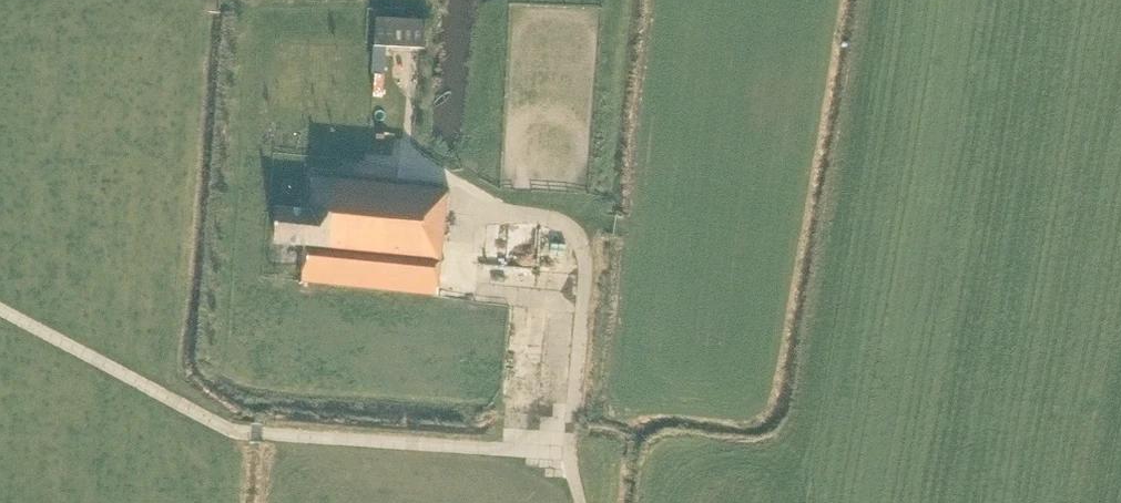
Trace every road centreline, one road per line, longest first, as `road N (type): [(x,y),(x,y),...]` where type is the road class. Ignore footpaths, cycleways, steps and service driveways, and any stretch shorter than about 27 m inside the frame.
road 1 (track): [(0,309),(234,431),(569,454)]

